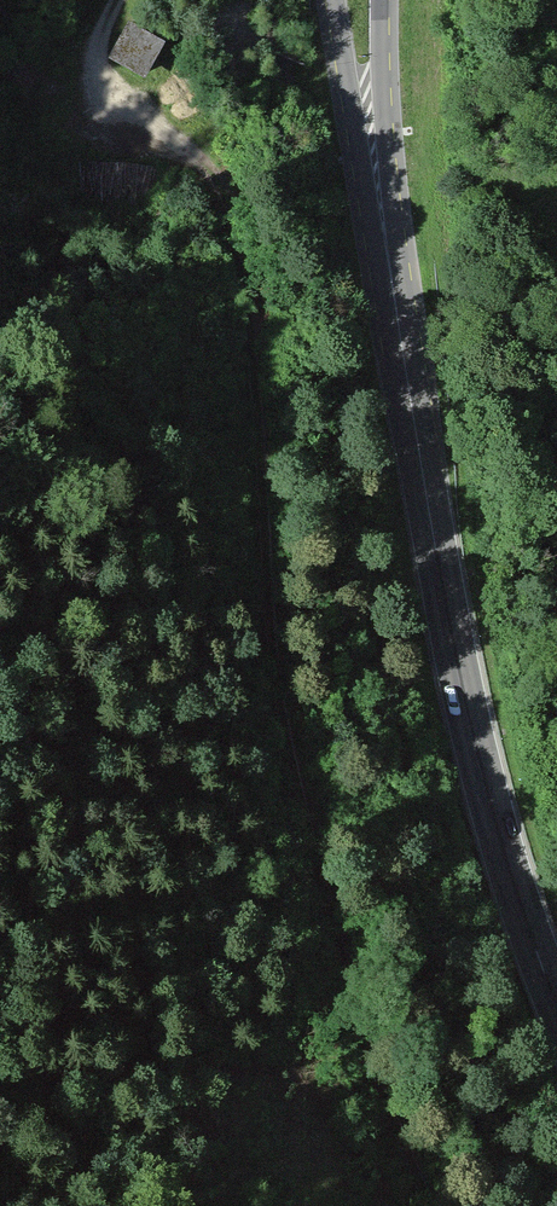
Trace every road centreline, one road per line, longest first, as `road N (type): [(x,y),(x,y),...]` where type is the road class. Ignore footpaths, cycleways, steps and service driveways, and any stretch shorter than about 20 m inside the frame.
road 1 (track): [(115,0),(93,52),(99,83),(117,108),(190,166),(231,241),(273,675),(295,812),(343,989),(430,1205)]
road 2 (primary): [(556,1025),(498,838),(451,642),(394,295)]
road 3 (trunk): [(208,0),(161,99),(0,349)]
road 4 (primary): [(332,0),(394,295)]
road 5 (primary): [(394,295),(384,0)]

